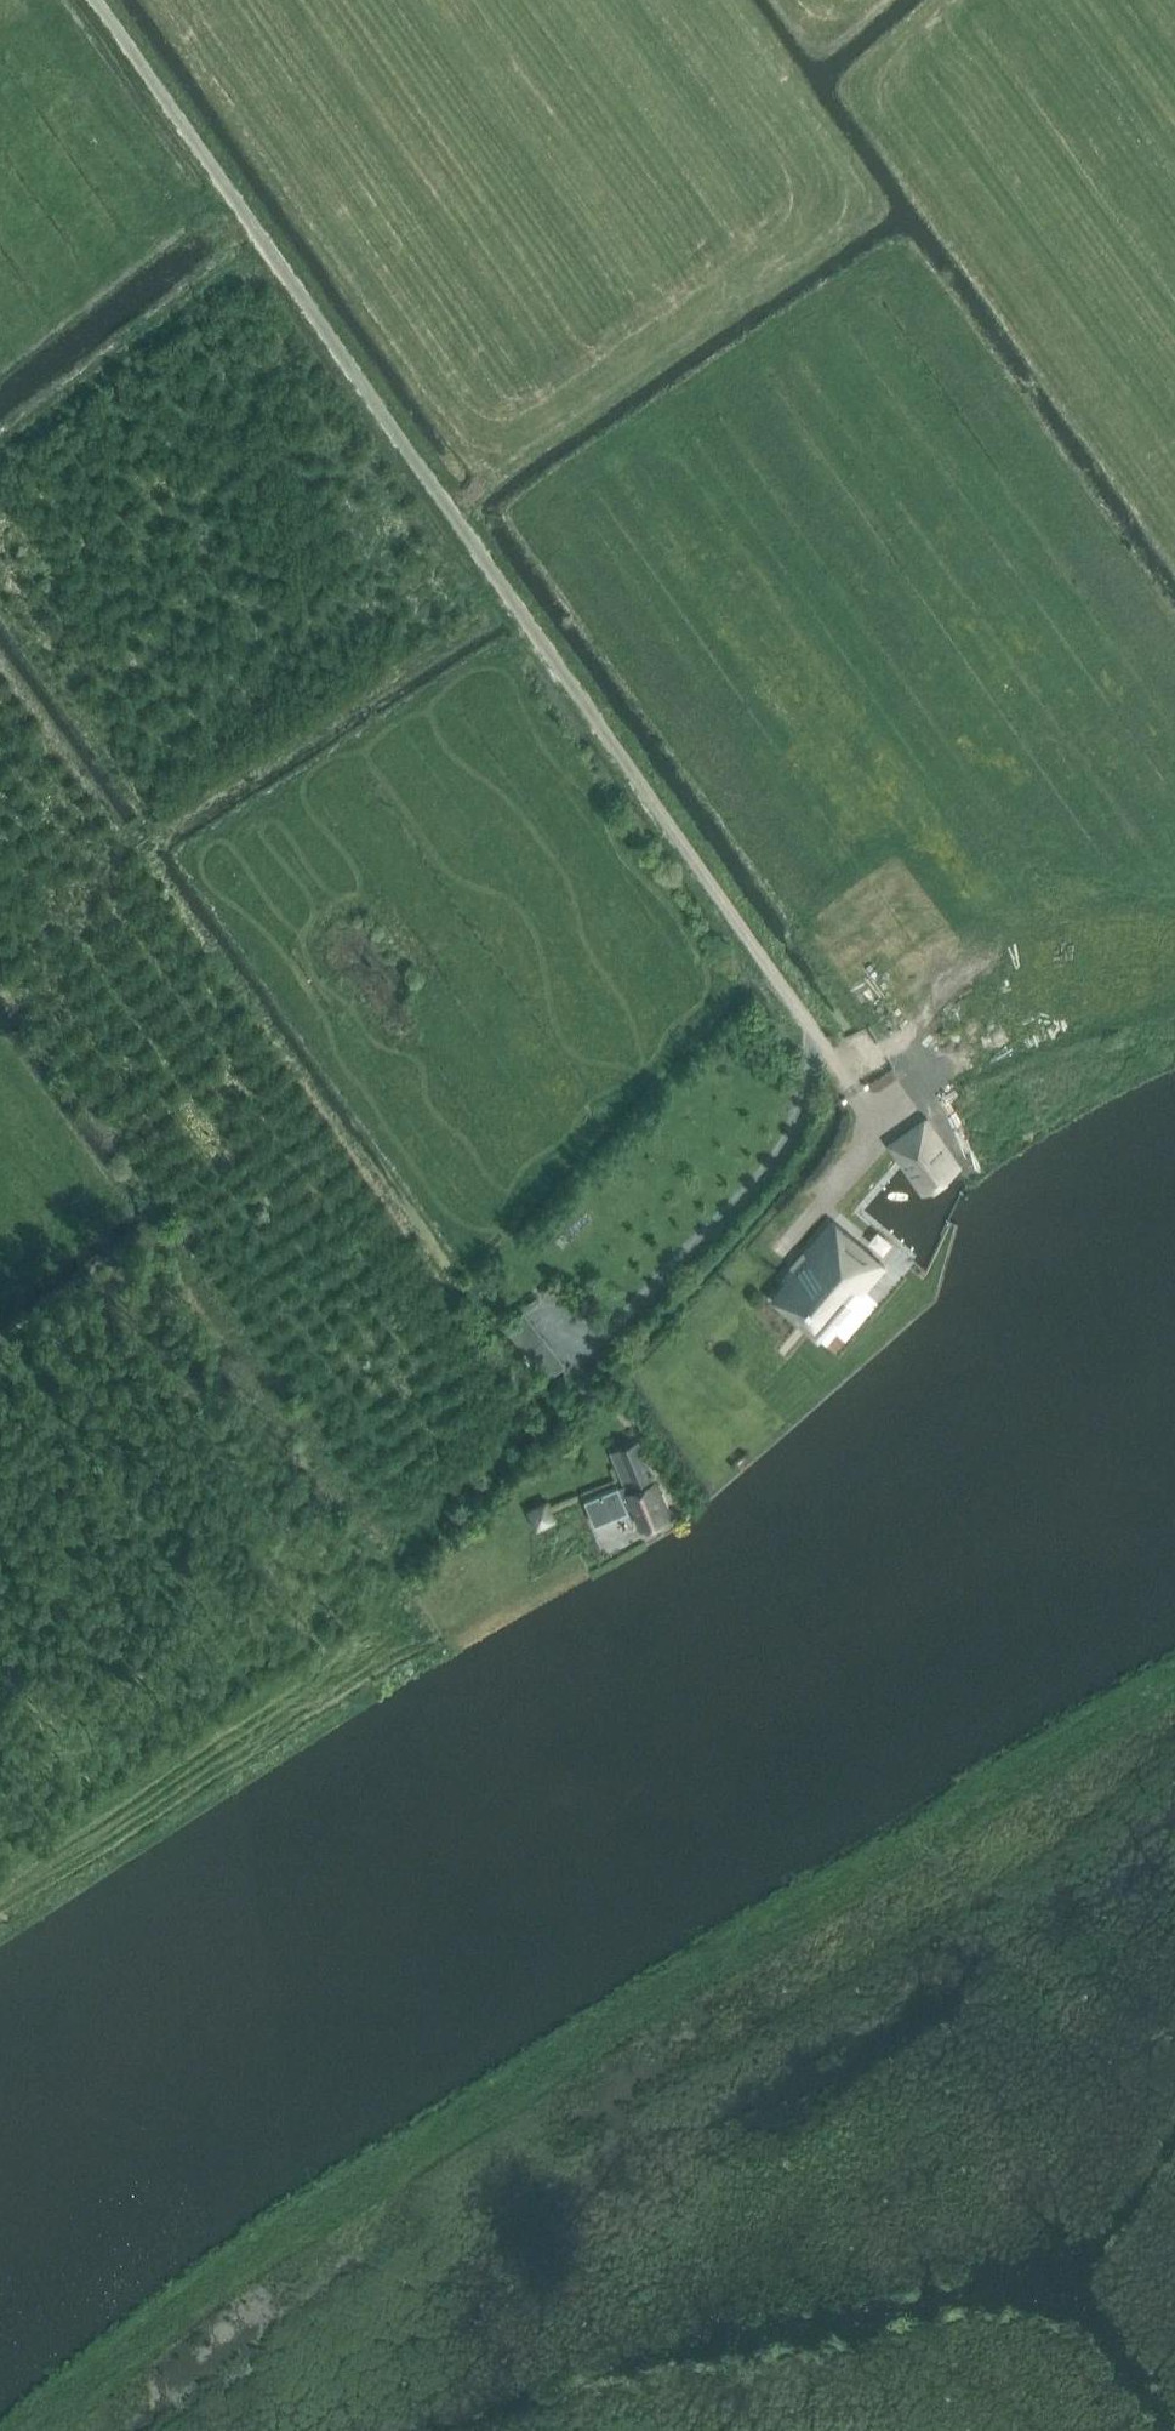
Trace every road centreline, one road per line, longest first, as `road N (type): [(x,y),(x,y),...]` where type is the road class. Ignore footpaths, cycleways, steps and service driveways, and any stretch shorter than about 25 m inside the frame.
road 1 (unclassified): [(640,1405),(852,1158),(863,1125),(849,1079),(97,0)]

